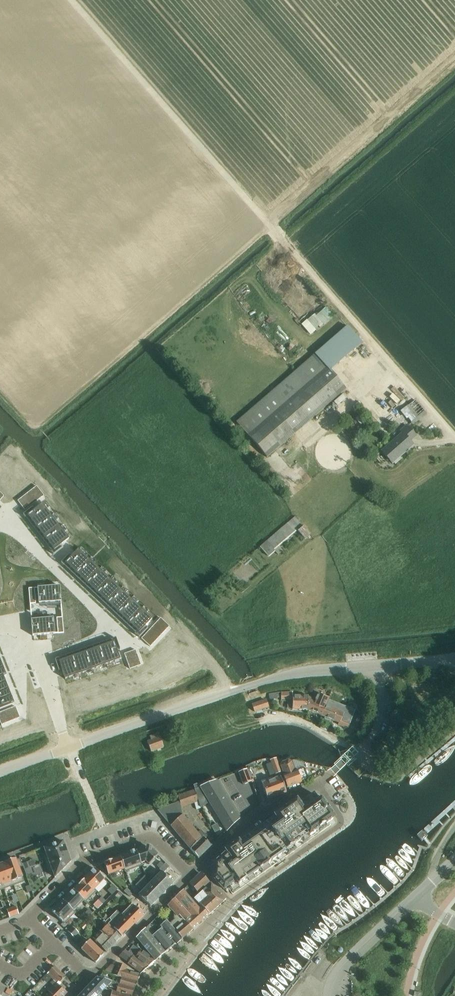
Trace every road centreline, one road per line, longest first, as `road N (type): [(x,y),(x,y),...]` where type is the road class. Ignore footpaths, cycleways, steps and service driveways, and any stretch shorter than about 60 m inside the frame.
road 1 (unclassified): [(377,666),(296,674),(0,771)]
road 2 (residential): [(190,875),(151,836),(81,862),(28,918)]
road 3 (residential): [(190,875),(256,815),(334,771)]
road 4 (residential): [(89,979),(190,875)]
road 5 (tertiary): [(329,995),(337,974),(417,895)]

